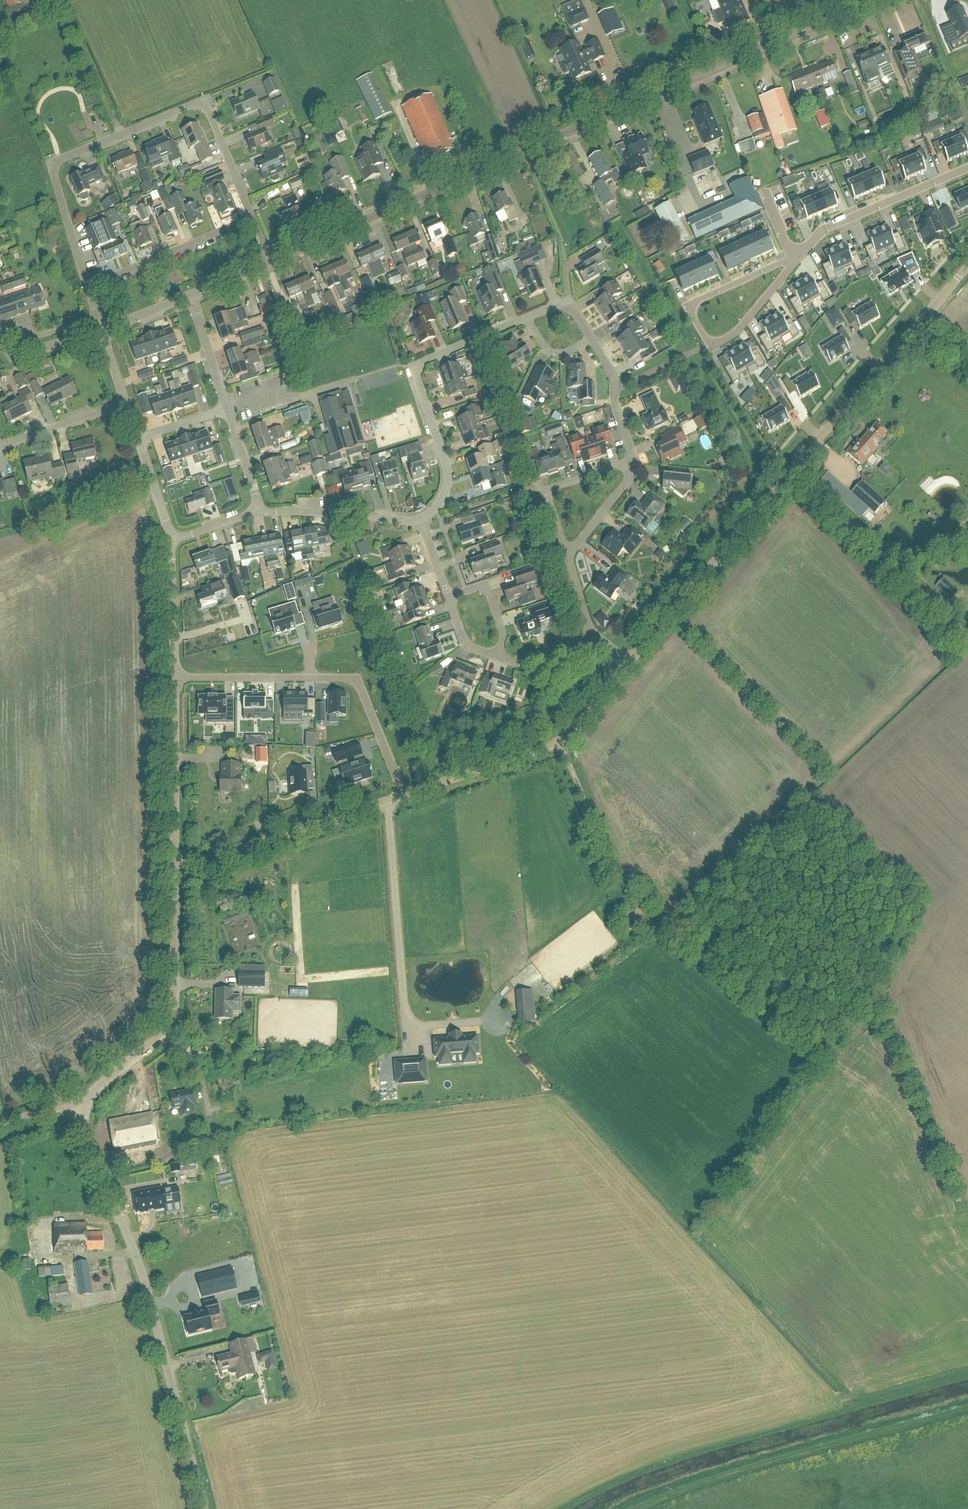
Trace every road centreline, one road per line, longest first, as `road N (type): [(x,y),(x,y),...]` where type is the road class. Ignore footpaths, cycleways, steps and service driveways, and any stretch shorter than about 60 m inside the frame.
road 1 (tertiary): [(271,261),(879,0)]
road 2 (unclassified): [(627,664),(967,267)]
road 3 (residential): [(88,287),(50,164),(60,160),(204,101),(252,218)]
road 4 (unclassified): [(203,1508),(152,1311),(82,1115)]
road 5 (track): [(638,1508),(967,1410)]
road 6 (residential): [(173,666),(234,680),(352,684),(402,795)]
road 7 (residential): [(420,518),(443,497),(447,474),(413,366),(526,319)]
road 8 (unclassified): [(82,1115),(99,1088),(170,1020),(176,870)]
road 9 (residential): [(798,262),(733,338),(706,340),(692,303),(791,261)]
road 10 (track): [(793,471),(967,638)]
road 11 (unclassified): [(176,870),(402,795)]
road 12 (track): [(660,923),(826,1054)]
road 13 (residential): [(558,743),(622,885),(660,923)]
road 14 (unclassified): [(176,870),(173,666)]
road 15 (residential): [(967,167),(825,230),(798,262)]
road 16 (residential): [(88,287),(252,218)]
road 17 (unclassified): [(402,795),(558,743)]
road 18 (residential): [(260,511),(420,518)]
road 19 (residential): [(573,552),(546,491),(634,465)]
road 20 (track): [(120,136),(60,0)]
road 21 (residential): [(0,449),(126,403)]
road 22 (residential): [(634,465),(614,378),(591,340)]
road 23 (track): [(967,117),(912,0)]
road 24 (unclassified): [(173,666),(171,541)]

